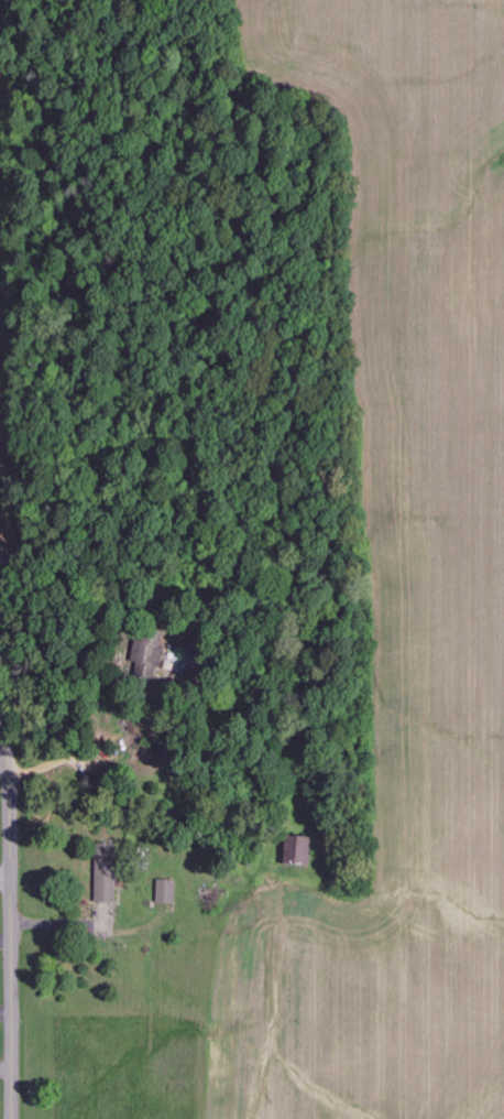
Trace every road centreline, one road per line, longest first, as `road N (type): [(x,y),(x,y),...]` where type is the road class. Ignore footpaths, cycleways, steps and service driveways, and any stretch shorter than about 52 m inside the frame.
road 1 (secondary): [(13,1118),(11,804),(0,720)]

